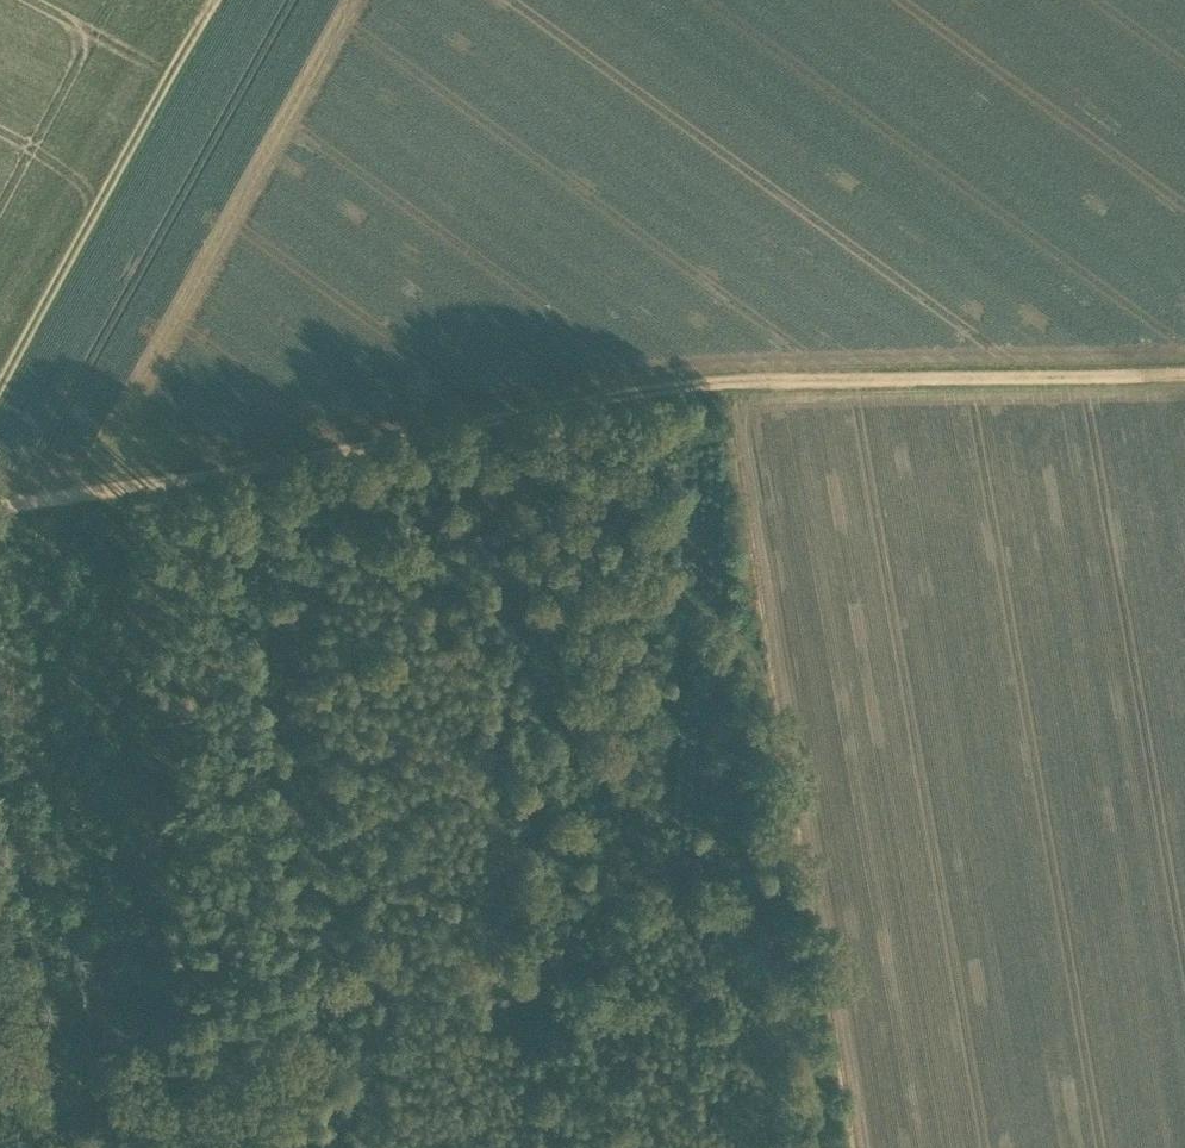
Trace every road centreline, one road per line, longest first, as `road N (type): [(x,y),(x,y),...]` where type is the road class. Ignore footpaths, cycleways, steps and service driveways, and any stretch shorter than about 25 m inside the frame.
road 1 (track): [(0,506),(721,383),(1184,374)]
road 2 (track): [(0,387),(215,0)]

